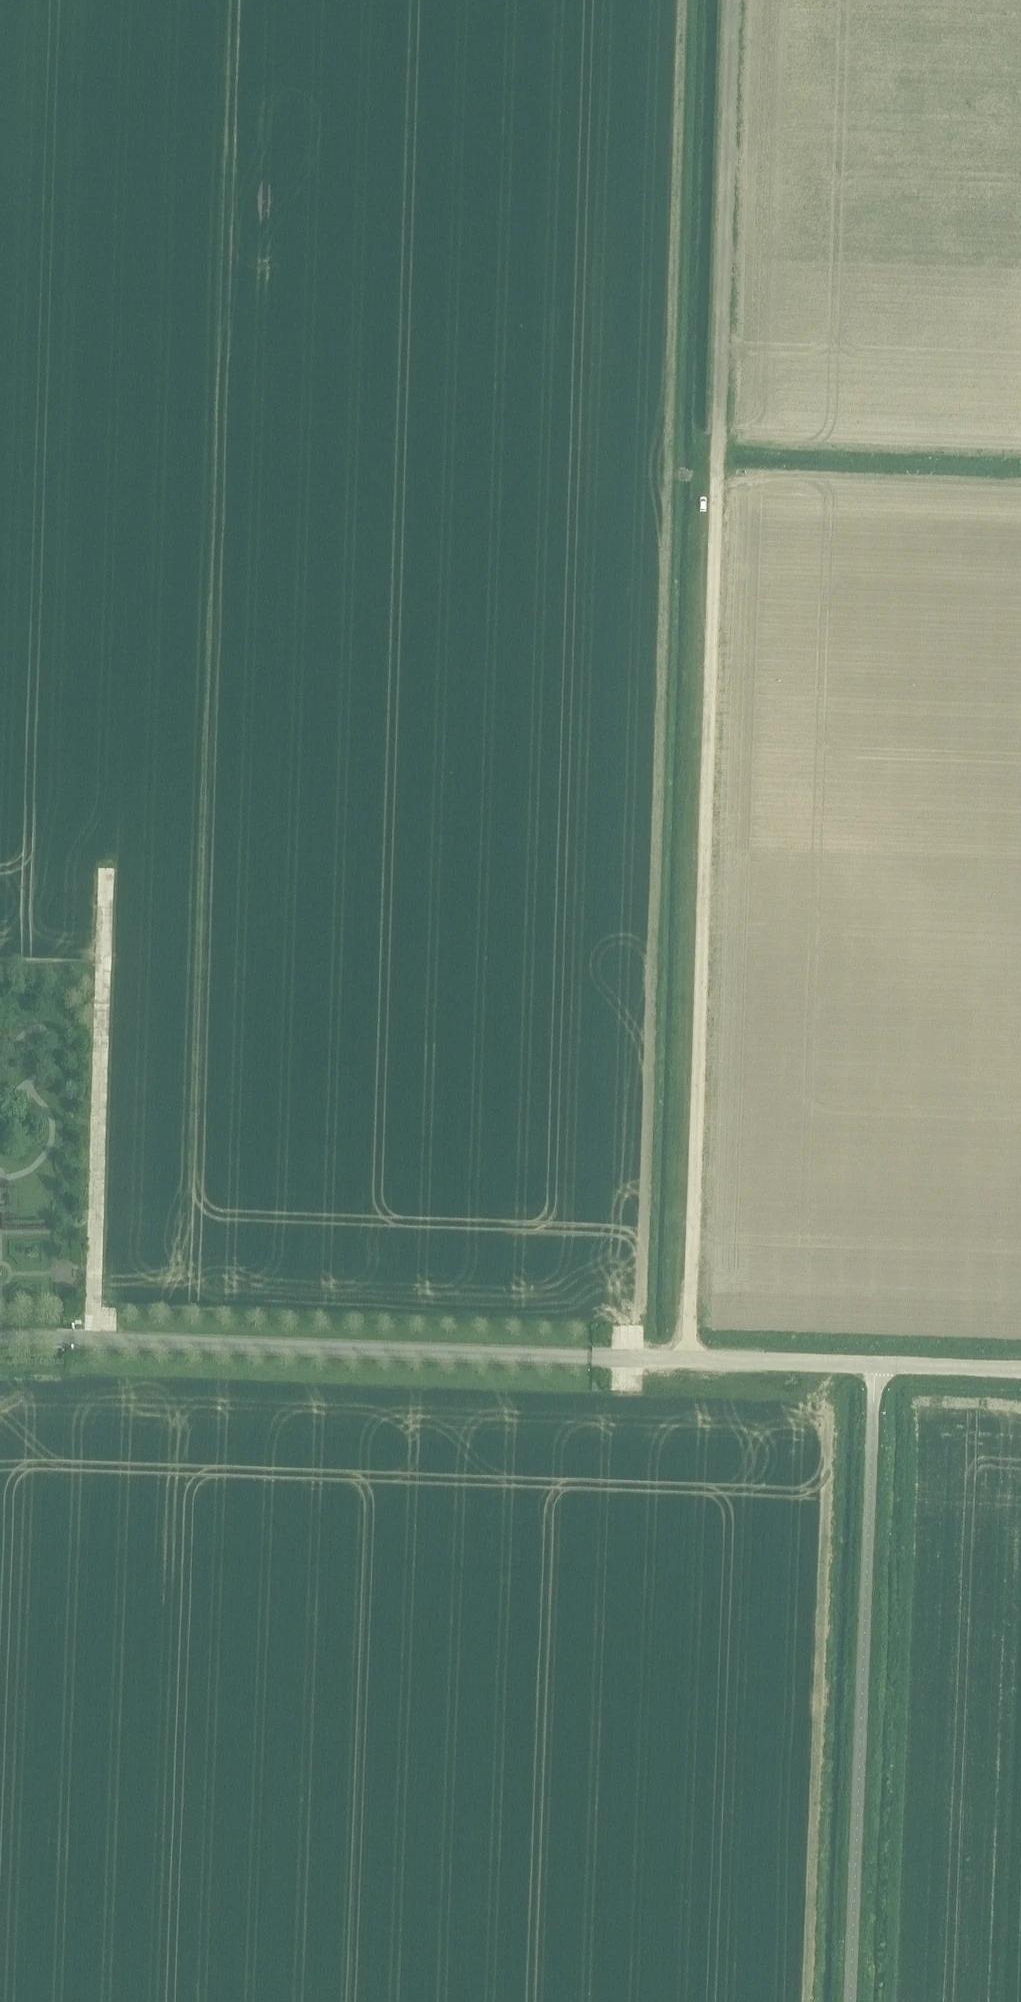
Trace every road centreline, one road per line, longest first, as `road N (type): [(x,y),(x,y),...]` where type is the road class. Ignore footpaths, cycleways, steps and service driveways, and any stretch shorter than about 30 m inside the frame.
road 1 (unclassified): [(1020,1369),(875,1364)]

